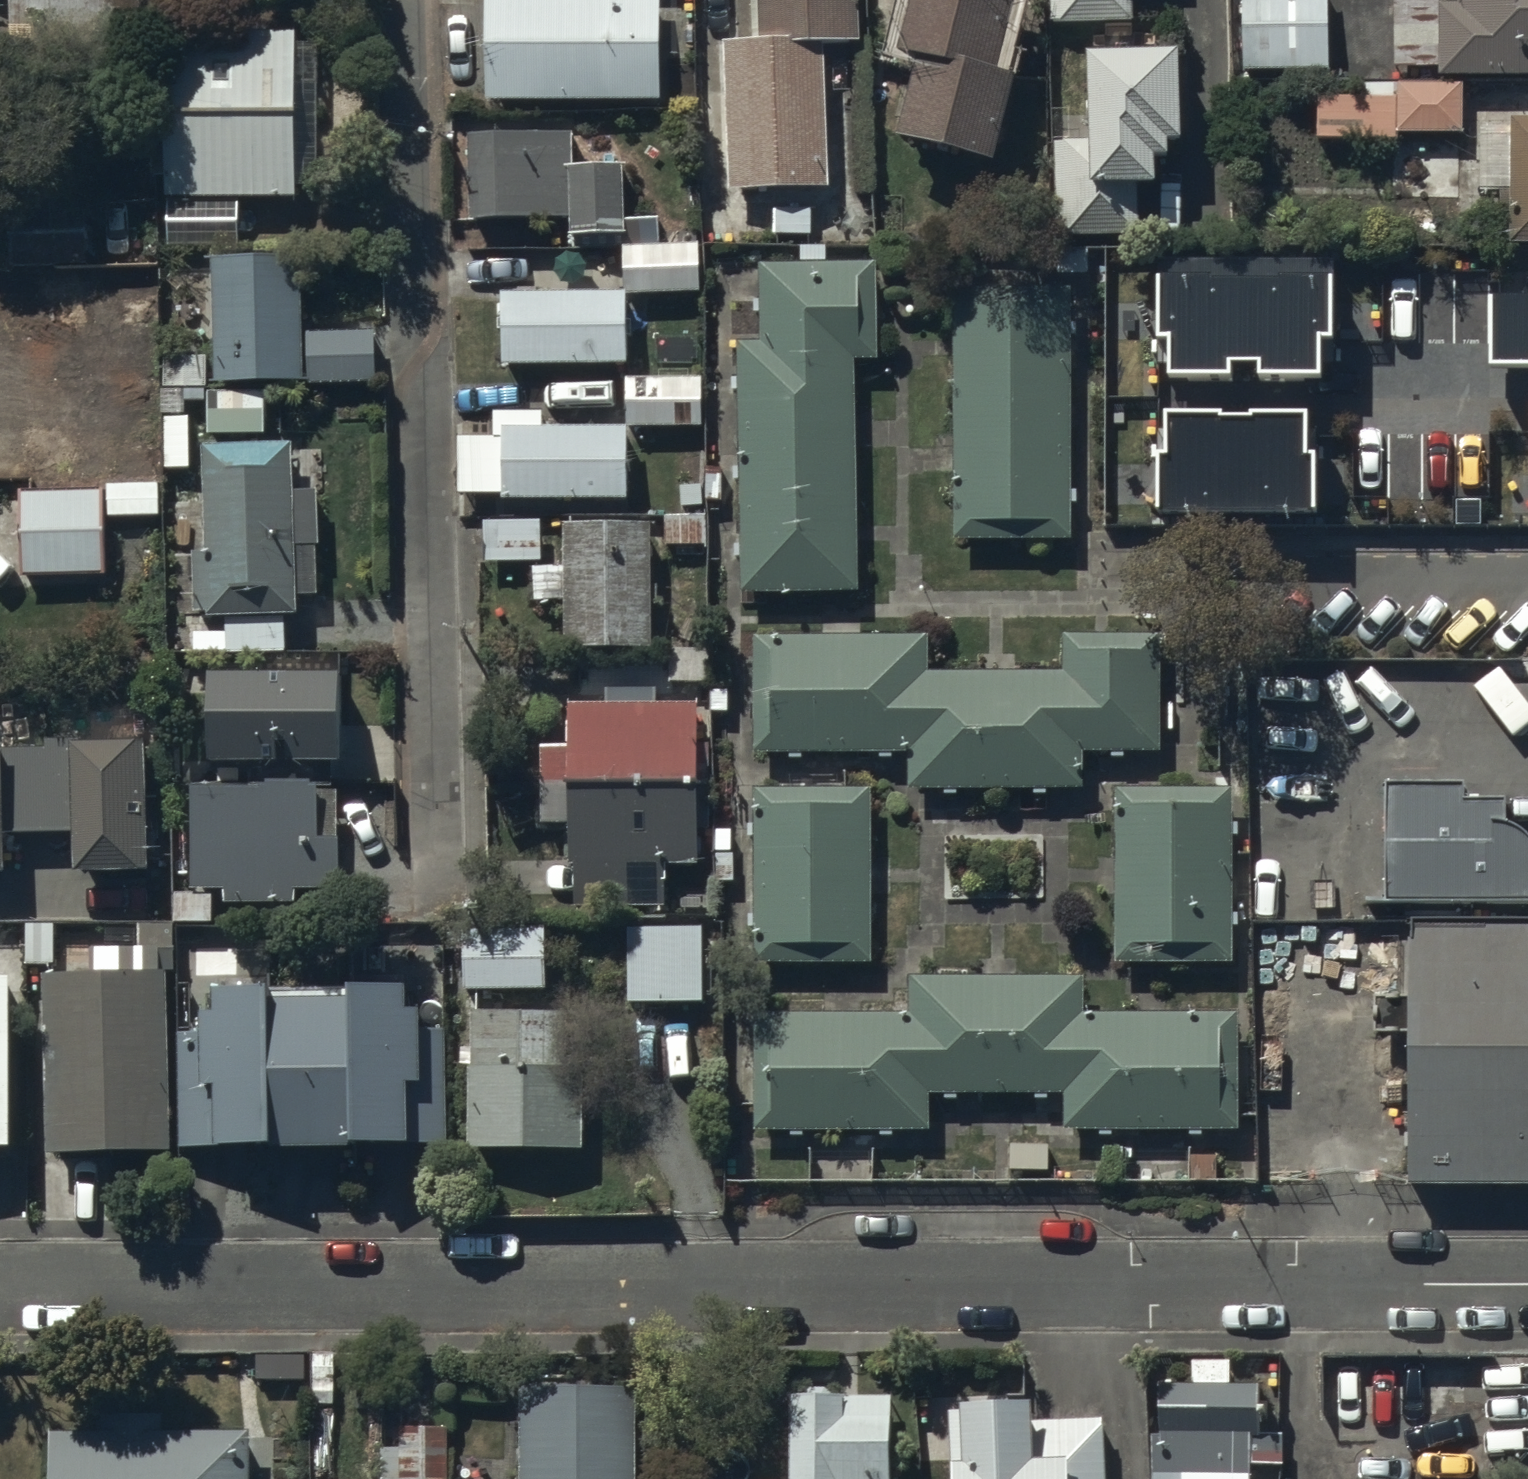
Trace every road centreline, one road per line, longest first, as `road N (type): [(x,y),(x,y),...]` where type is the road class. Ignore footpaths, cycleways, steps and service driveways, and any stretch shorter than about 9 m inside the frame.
road 1 (residential): [(1527,1285),(0,1288)]
road 2 (residential): [(413,0),(438,873)]

